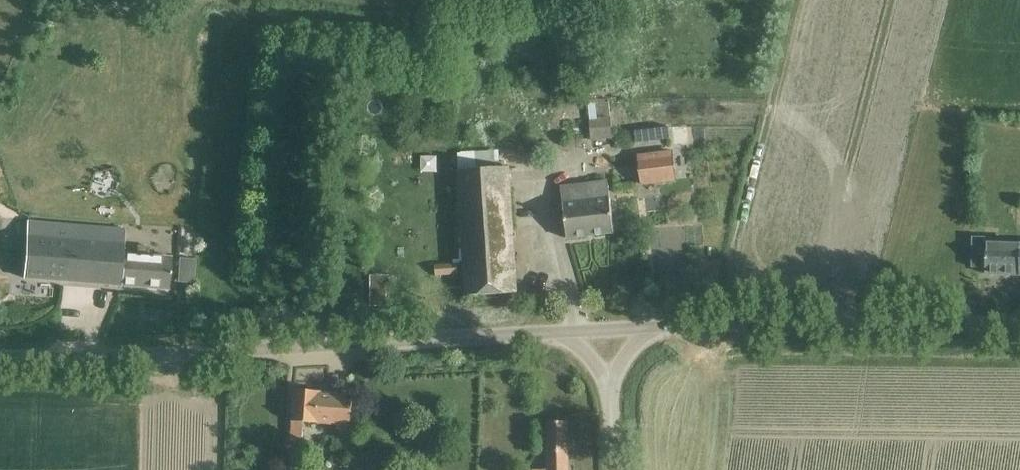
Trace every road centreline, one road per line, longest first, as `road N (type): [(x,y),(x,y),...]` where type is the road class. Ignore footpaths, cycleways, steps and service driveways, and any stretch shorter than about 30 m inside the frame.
road 1 (unclassified): [(0,354),(165,353),(558,330)]
road 2 (unclassified): [(1019,324),(651,325)]

